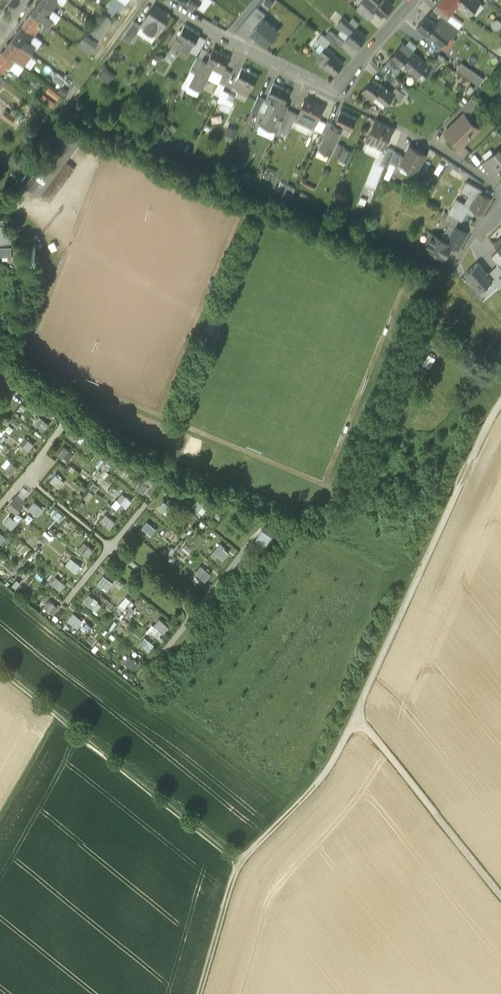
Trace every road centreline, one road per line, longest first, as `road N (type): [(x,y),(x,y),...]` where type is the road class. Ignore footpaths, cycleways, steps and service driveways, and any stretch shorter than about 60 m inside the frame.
road 1 (track): [(353,723),(500,404)]
road 2 (residential): [(413,0),(337,93),(157,0)]
road 3 (track): [(197,993),(238,863),(283,832),(353,723)]
road 4 (track): [(0,670),(238,863)]
road 5 (track): [(500,896),(353,723)]
road 6 (track): [(67,725),(0,836)]

